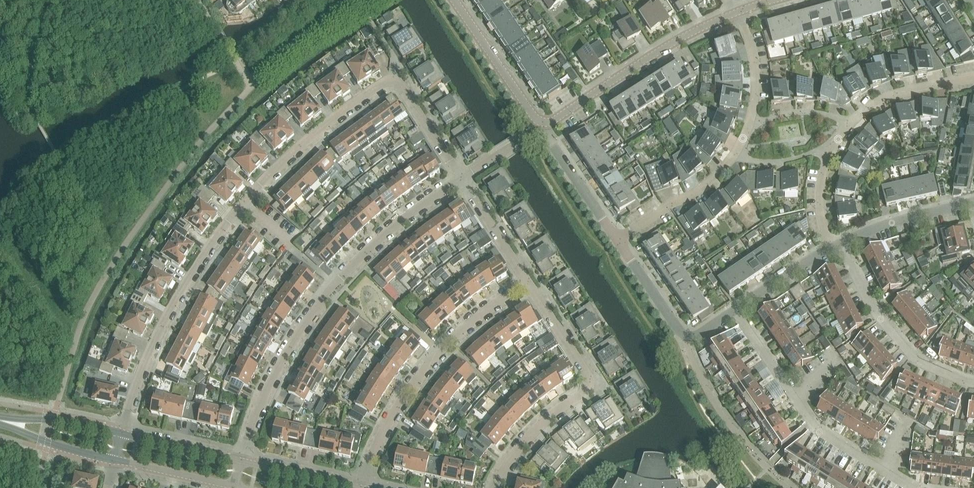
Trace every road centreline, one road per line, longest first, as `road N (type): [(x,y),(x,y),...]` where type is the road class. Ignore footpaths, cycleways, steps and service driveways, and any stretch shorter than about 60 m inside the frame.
road 1 (residential): [(460,179),(395,82),(322,126),(244,202),(182,286),(121,433)]
road 2 (residential): [(241,460),(274,375),(335,284),(400,221),(460,179)]
road 3 (residential): [(361,487),(388,423),(425,368),(527,283)]
road 4 (residential): [(493,487),(522,442),(589,386),(527,283)]
road 5 (residential): [(913,487),(817,430),(734,309)]
road 6 (tertiary): [(544,122),(737,12)]
road 7 (residential): [(973,384),(918,363),(869,304),(839,242)]
road 8 (residential): [(617,237),(688,336),(734,309)]
road 9 (tertiary): [(456,0),(544,122)]
road 10 (residential): [(617,237),(701,188),(734,154)]
road 11 (residential): [(839,242),(973,201)]
road 12 (residential): [(617,237),(544,122)]
road 13 (residential): [(852,123),(885,98),(973,76)]
road 14 (residential): [(527,283),(460,179)]
road 15 (tertiary): [(241,460),(121,433)]
road 16 (tertiary): [(361,487),(241,460)]
road 17 (tertiary): [(114,459),(234,486)]

